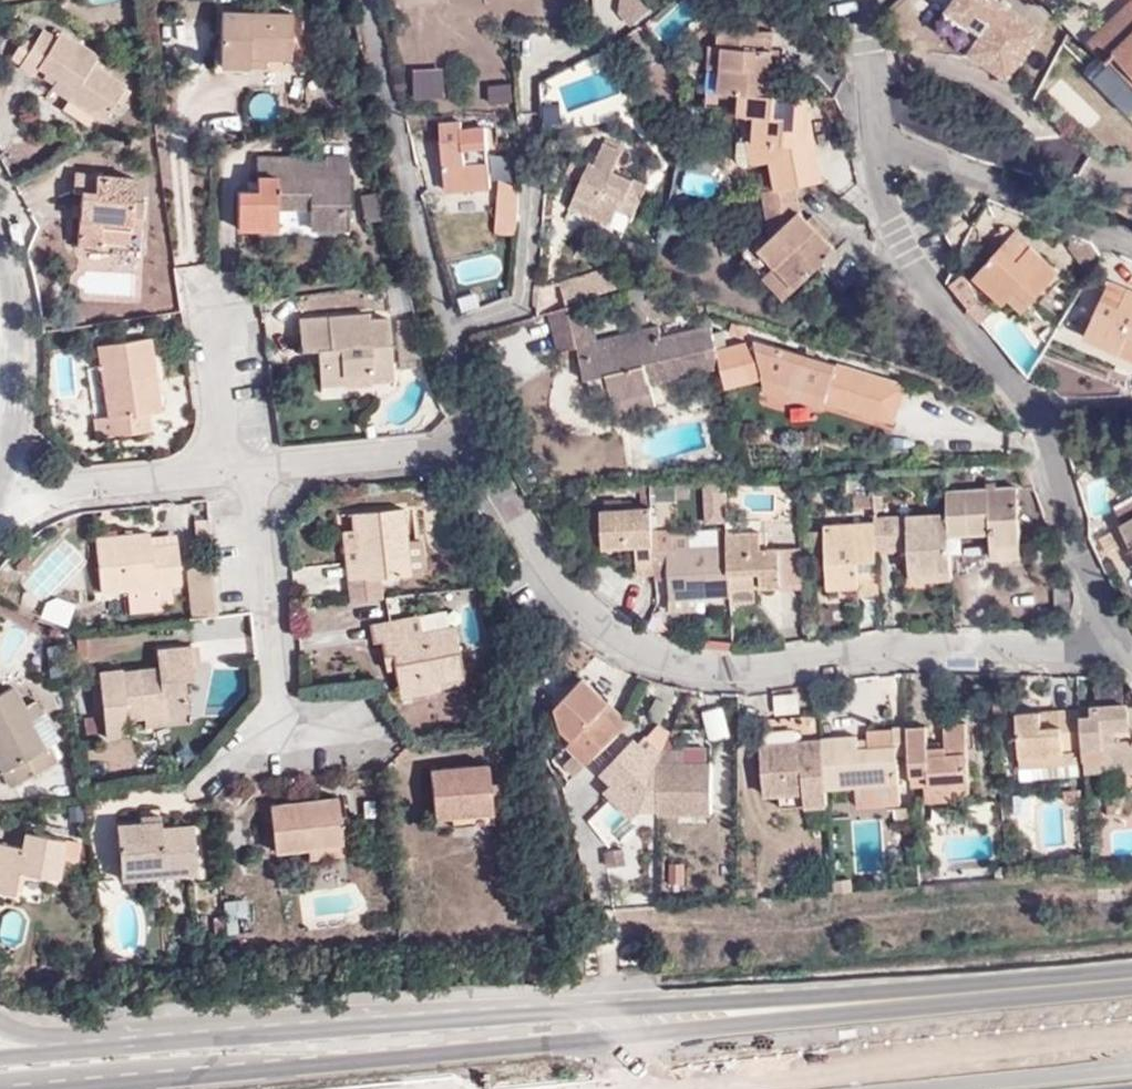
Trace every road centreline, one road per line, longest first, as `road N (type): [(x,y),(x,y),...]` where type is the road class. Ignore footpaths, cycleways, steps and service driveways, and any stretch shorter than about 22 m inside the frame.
road 1 (primary): [(66,1088),(1131,982)]
road 2 (primary): [(1131,974),(389,1020),(184,1041)]
road 3 (residential): [(1114,646),(860,649),(737,669),(641,647),(566,590),(465,446)]
road 4 (residential): [(1114,646),(1038,426),(924,267),(871,170),(868,129)]
road 5 (residential): [(365,0),(436,271),(465,446)]
road 6 (residential): [(256,470),(277,756),(389,741)]
road 7 (residential): [(868,129),(1131,234)]
road 8 (residential): [(0,499),(228,473)]
road 9 (residential): [(0,480),(17,392),(0,266)]
road 10 (residential): [(256,470),(465,446)]
road 11 (residential): [(184,1041),(26,1036),(0,1018)]
road 12 (primary): [(184,1041),(0,1059)]
road 13 (residential): [(228,473),(205,295)]
road 14 (motorway): [(1131,1074),(968,1088)]
road 15 (residential): [(868,129),(862,40),(884,0)]

